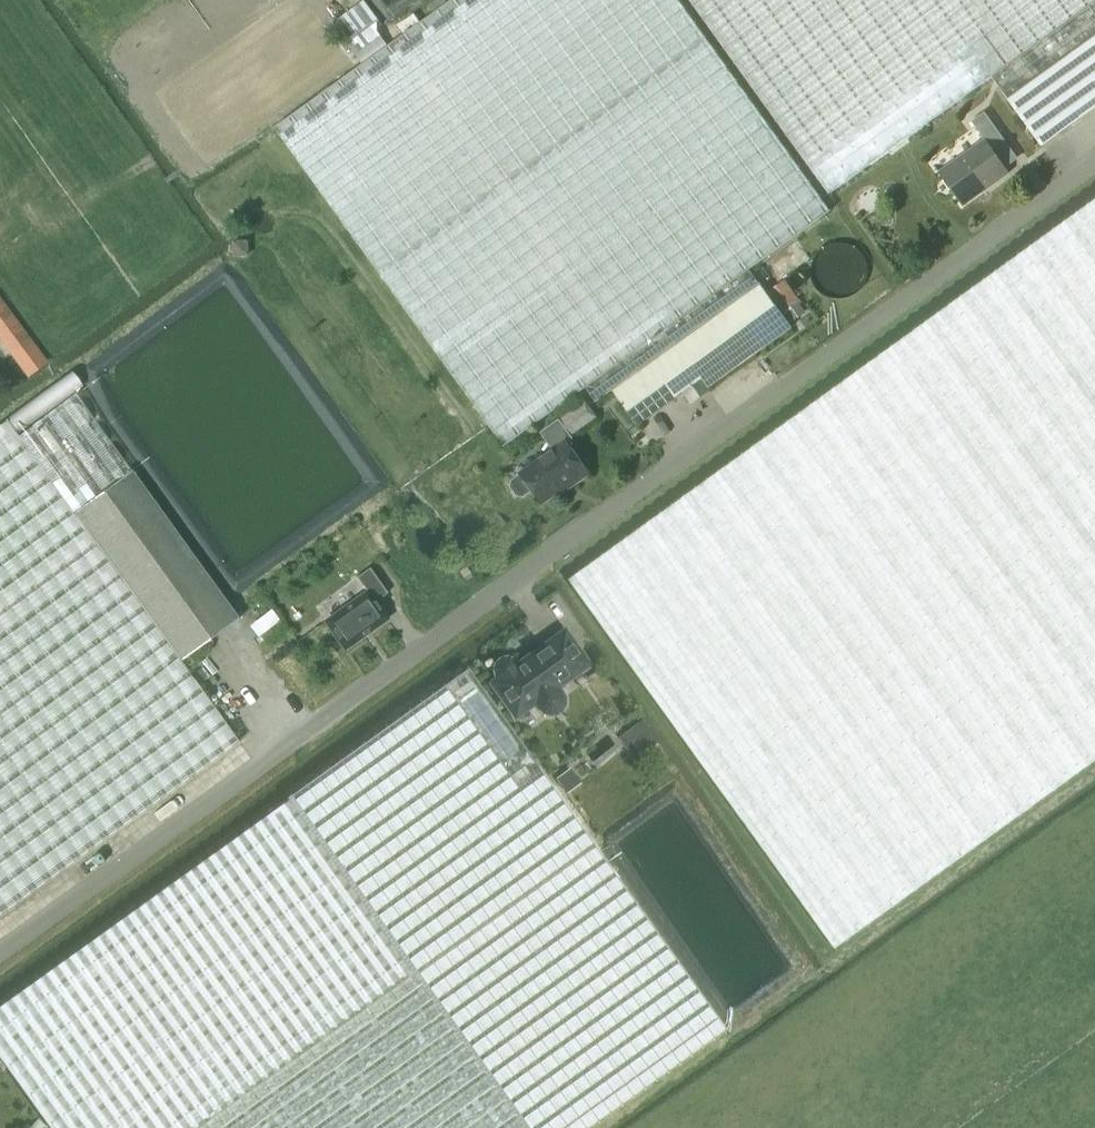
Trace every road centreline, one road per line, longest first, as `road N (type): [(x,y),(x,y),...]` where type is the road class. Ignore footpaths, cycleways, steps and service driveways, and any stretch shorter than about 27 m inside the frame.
road 1 (unclassified): [(0,950),(1094,158)]

